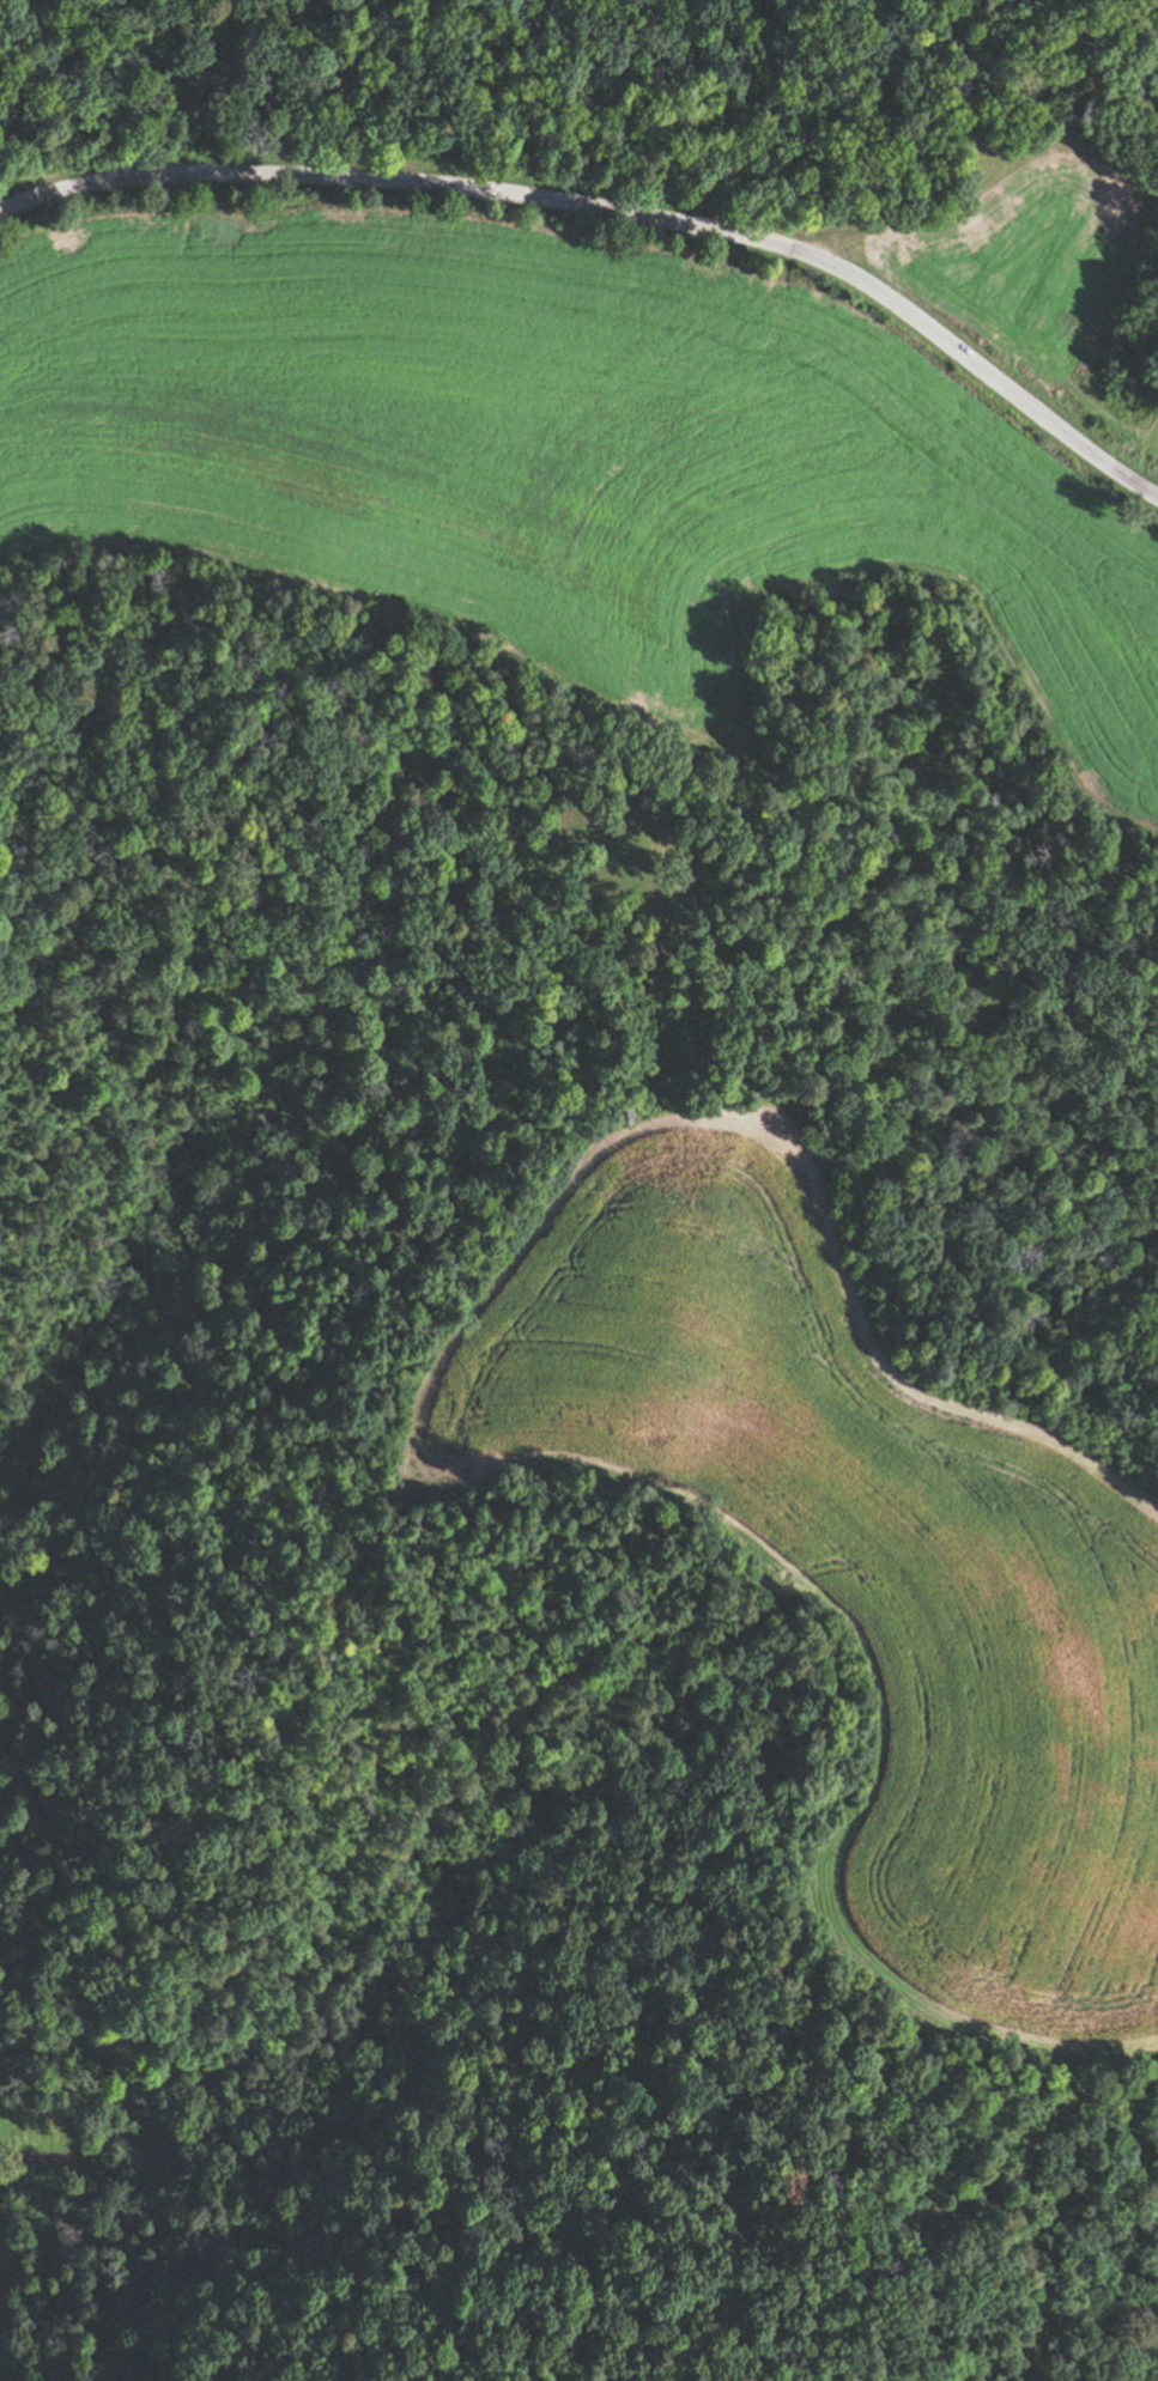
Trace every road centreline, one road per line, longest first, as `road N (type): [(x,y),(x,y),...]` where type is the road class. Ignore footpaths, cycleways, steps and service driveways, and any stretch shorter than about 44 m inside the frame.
road 1 (residential): [(0,223),(123,186),(368,193),(689,256),(960,368),(1157,474)]

